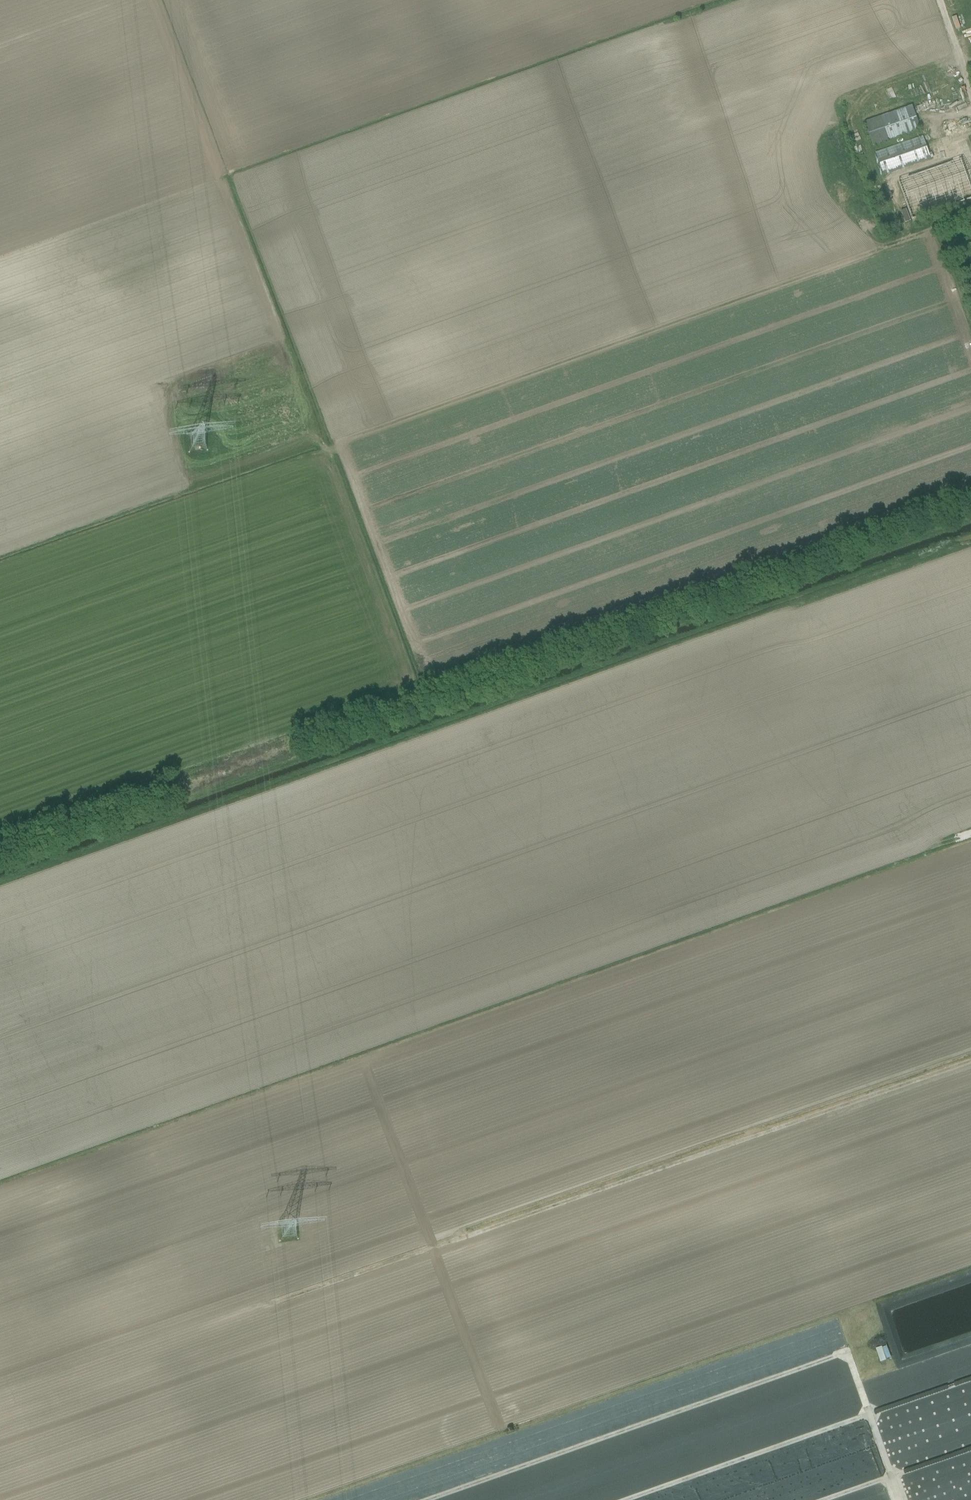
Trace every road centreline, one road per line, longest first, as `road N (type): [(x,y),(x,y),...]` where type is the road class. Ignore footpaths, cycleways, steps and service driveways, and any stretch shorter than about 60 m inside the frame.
road 1 (track): [(970,1063),(279,1304)]

